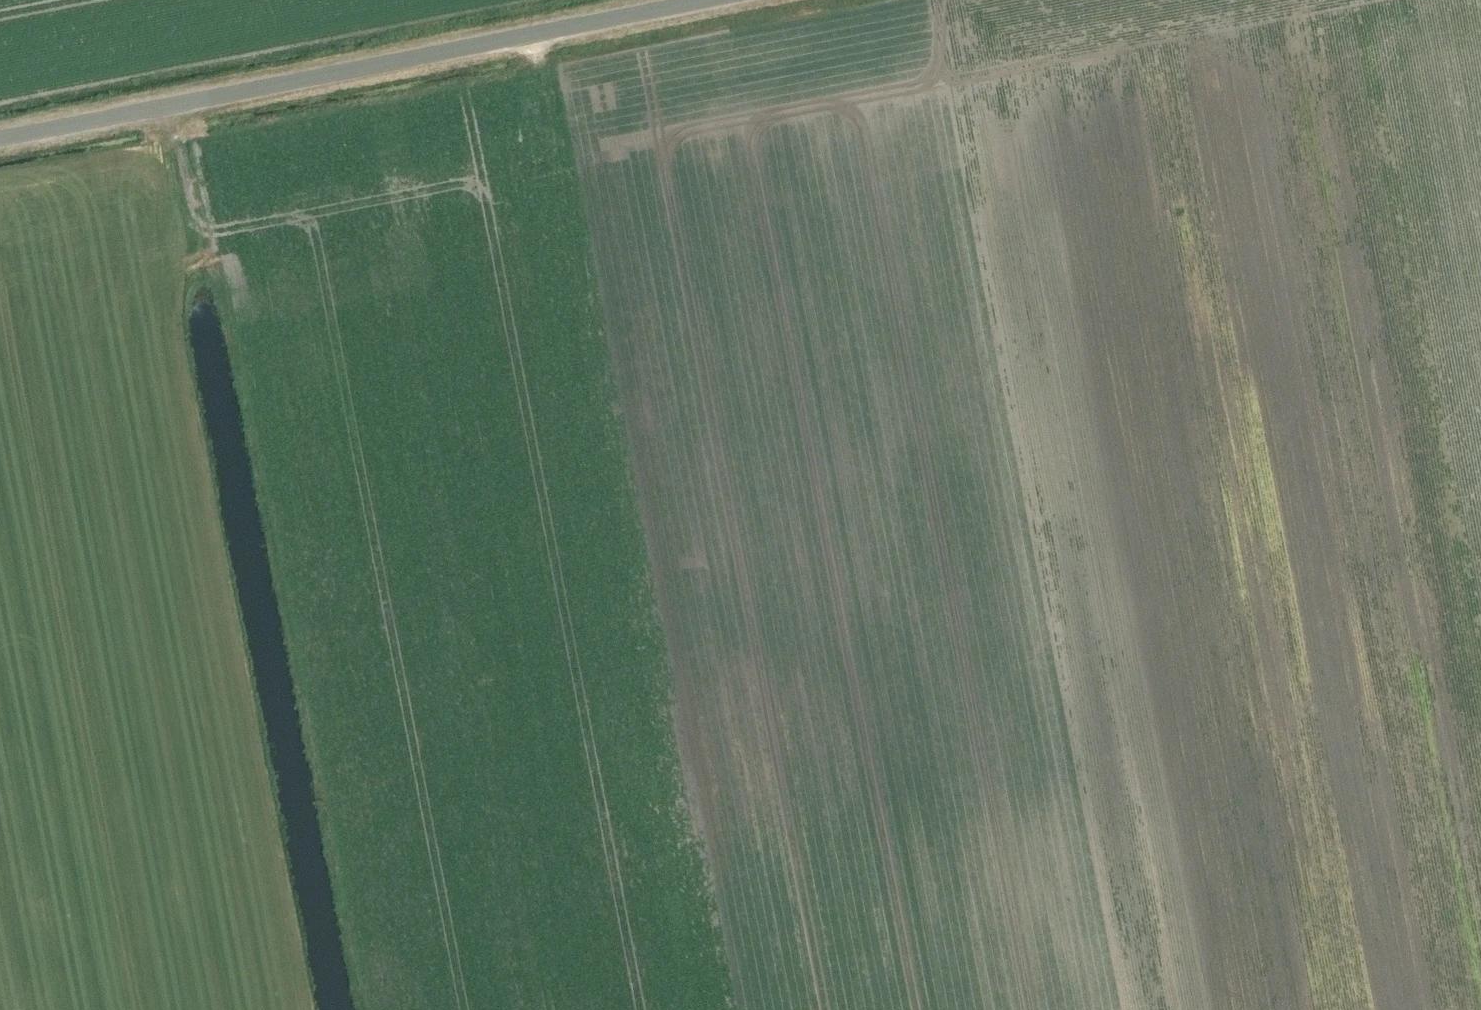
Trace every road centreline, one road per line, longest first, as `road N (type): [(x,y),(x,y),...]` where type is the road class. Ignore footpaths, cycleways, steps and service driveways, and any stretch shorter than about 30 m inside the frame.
road 1 (unclassified): [(0,139),(708,0)]

